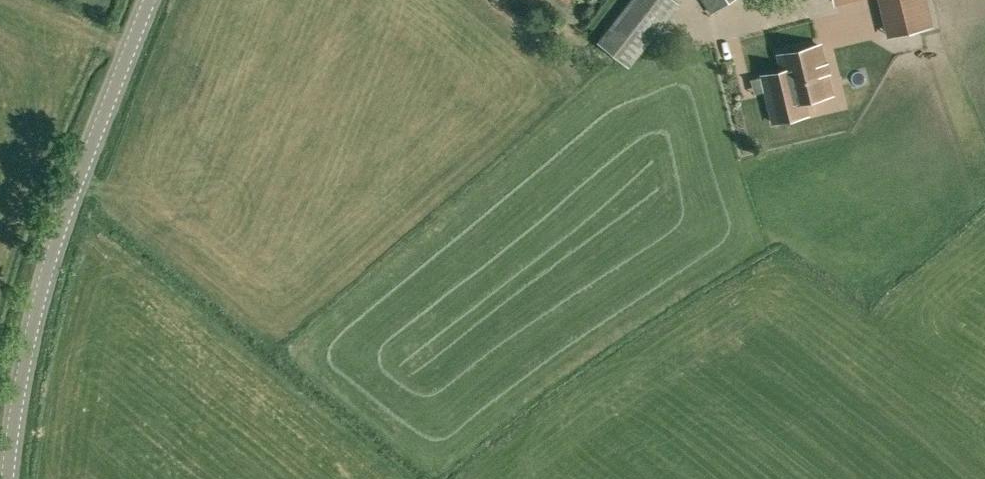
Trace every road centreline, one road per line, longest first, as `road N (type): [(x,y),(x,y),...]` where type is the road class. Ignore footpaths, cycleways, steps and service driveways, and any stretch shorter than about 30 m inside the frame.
road 1 (tertiary): [(11,478),(40,305),(151,0)]

